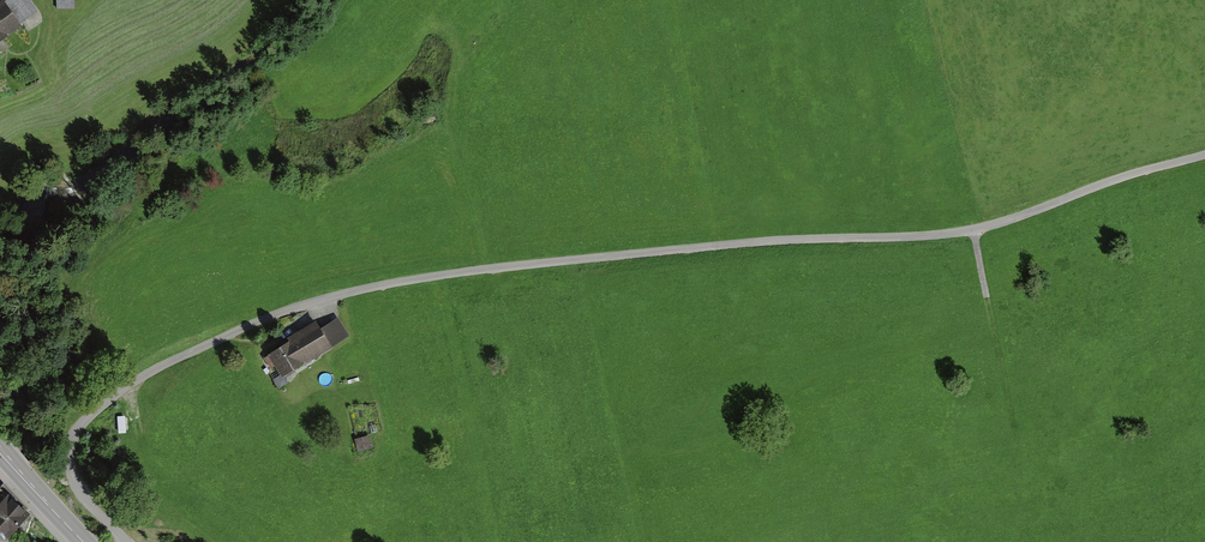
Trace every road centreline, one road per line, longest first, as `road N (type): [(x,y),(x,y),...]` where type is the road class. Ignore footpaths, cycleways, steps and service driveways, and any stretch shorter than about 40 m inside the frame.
road 1 (unclassified): [(124,541),(72,475),(69,456),(81,425),(135,381),(301,303),(467,272),(974,230),(1204,154)]
road 2 (track): [(1013,414),(974,230)]
road 3 (primary): [(83,541),(0,450)]

